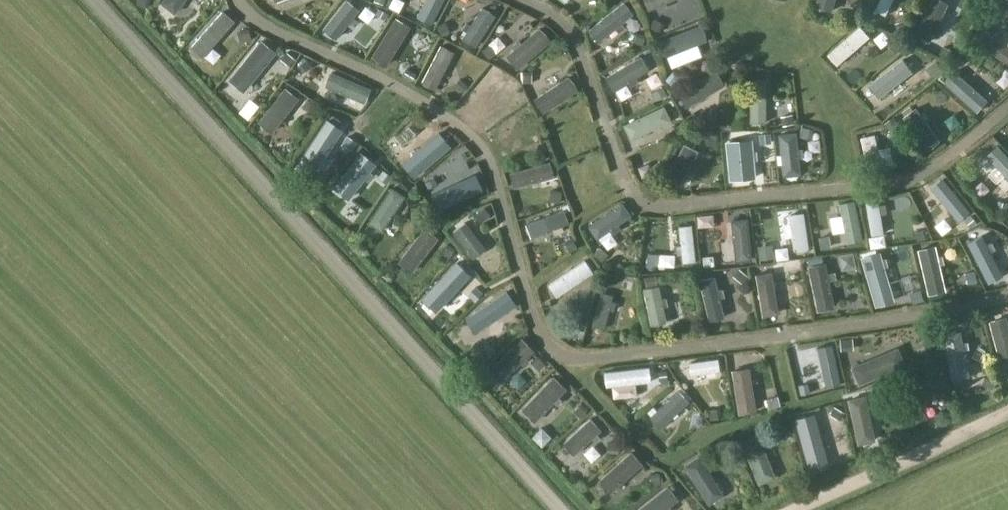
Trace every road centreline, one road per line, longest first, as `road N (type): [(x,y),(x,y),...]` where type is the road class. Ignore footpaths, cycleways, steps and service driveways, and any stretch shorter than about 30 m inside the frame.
road 1 (unclassified): [(568,509),(94,0)]
road 2 (track): [(1007,418),(807,509)]

